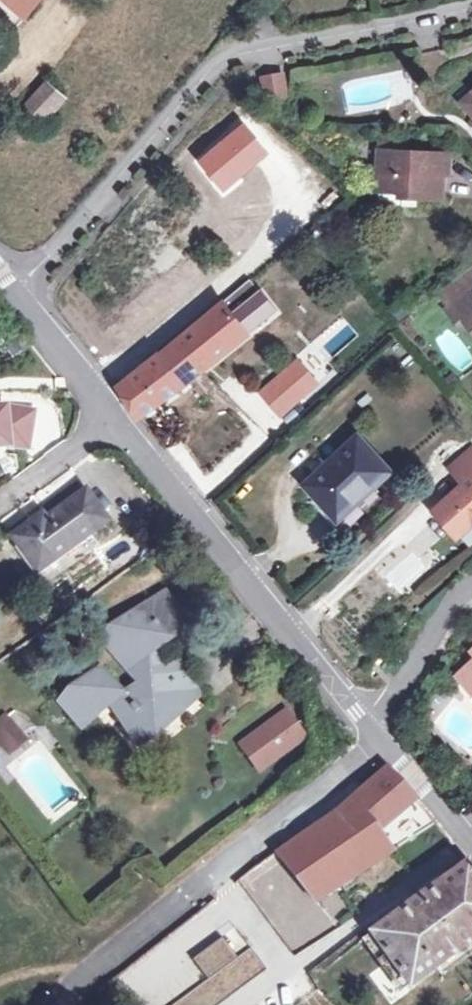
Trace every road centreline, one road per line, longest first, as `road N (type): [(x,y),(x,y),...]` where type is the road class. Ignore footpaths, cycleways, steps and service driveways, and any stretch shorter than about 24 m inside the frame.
road 1 (residential): [(24,285),(229,59),(471,16)]
road 2 (residential): [(384,746),(54,1004)]
road 3 (residential): [(361,723),(123,424)]
road 4 (residential): [(361,723),(471,583)]
road 5 (residential): [(123,424),(24,285)]
road 6 (residential): [(123,424),(0,511)]
road 7 (residential): [(471,850),(384,746)]

